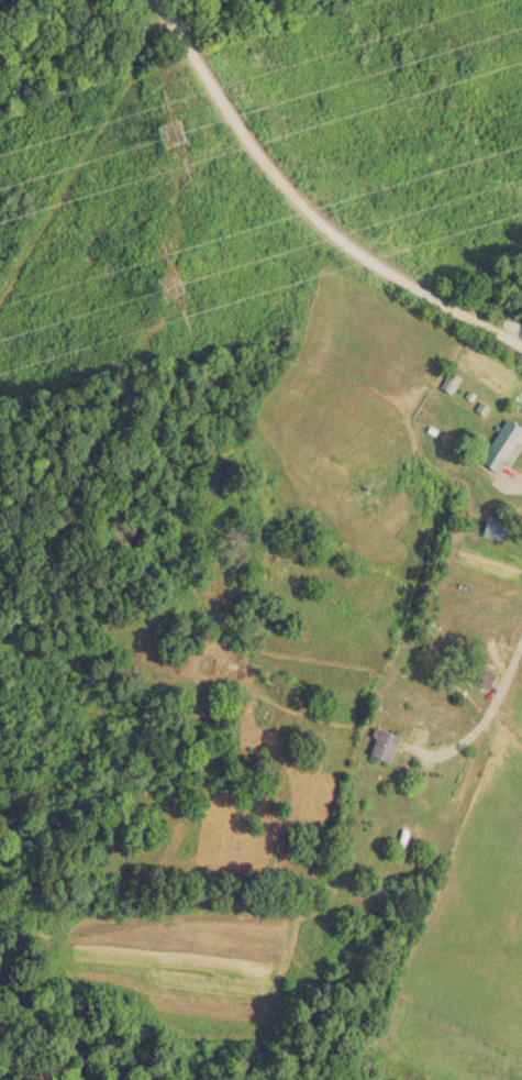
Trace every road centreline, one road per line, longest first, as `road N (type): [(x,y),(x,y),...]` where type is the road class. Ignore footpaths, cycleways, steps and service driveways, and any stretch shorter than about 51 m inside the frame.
road 1 (residential): [(521,493),(0,735)]
road 2 (tertiary): [(521,348),(334,235),(259,158),(164,0)]

